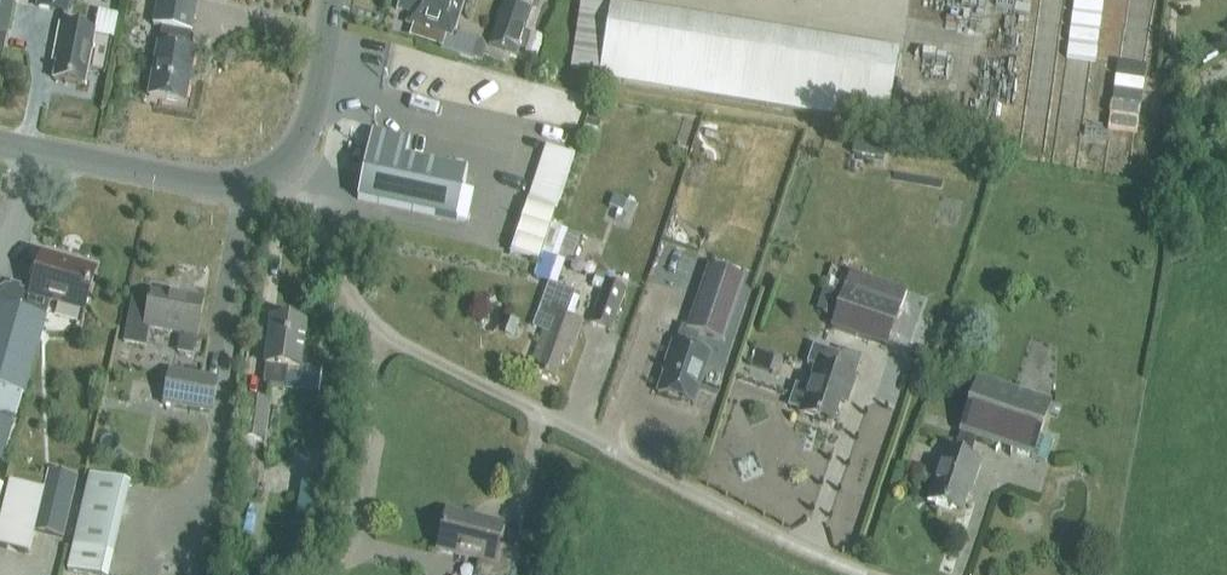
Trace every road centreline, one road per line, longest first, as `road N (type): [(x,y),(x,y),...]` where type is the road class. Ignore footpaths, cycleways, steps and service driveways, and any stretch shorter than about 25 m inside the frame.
road 1 (unclassified): [(279,173),(358,304),(391,339),(800,548),(872,574)]
road 2 (tertiary): [(0,143),(235,187),(279,173)]
road 3 (tertiary): [(279,173),(292,162),(306,125),(334,0)]

